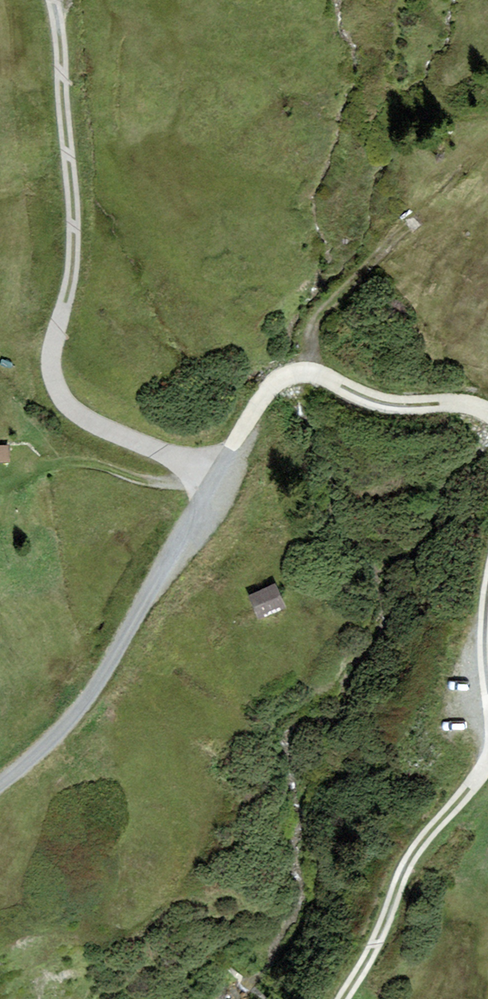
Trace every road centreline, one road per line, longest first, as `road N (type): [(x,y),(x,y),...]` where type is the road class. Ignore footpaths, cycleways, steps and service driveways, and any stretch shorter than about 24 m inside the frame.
road 1 (track): [(227,447),(84,705),(0,779)]
road 2 (track): [(54,0),(75,151),(54,330),(61,382)]
road 3 (track): [(487,411),(377,398),(309,373),(288,374),(269,386),(227,447)]
road 4 (track): [(342,998),(398,873),(487,765)]
road 5 (track): [(309,373),(307,315),(418,223)]
road 6 (track): [(203,491),(66,457),(18,473)]
road 7 (track): [(61,382),(83,414),(132,434),(190,452),(227,447)]

